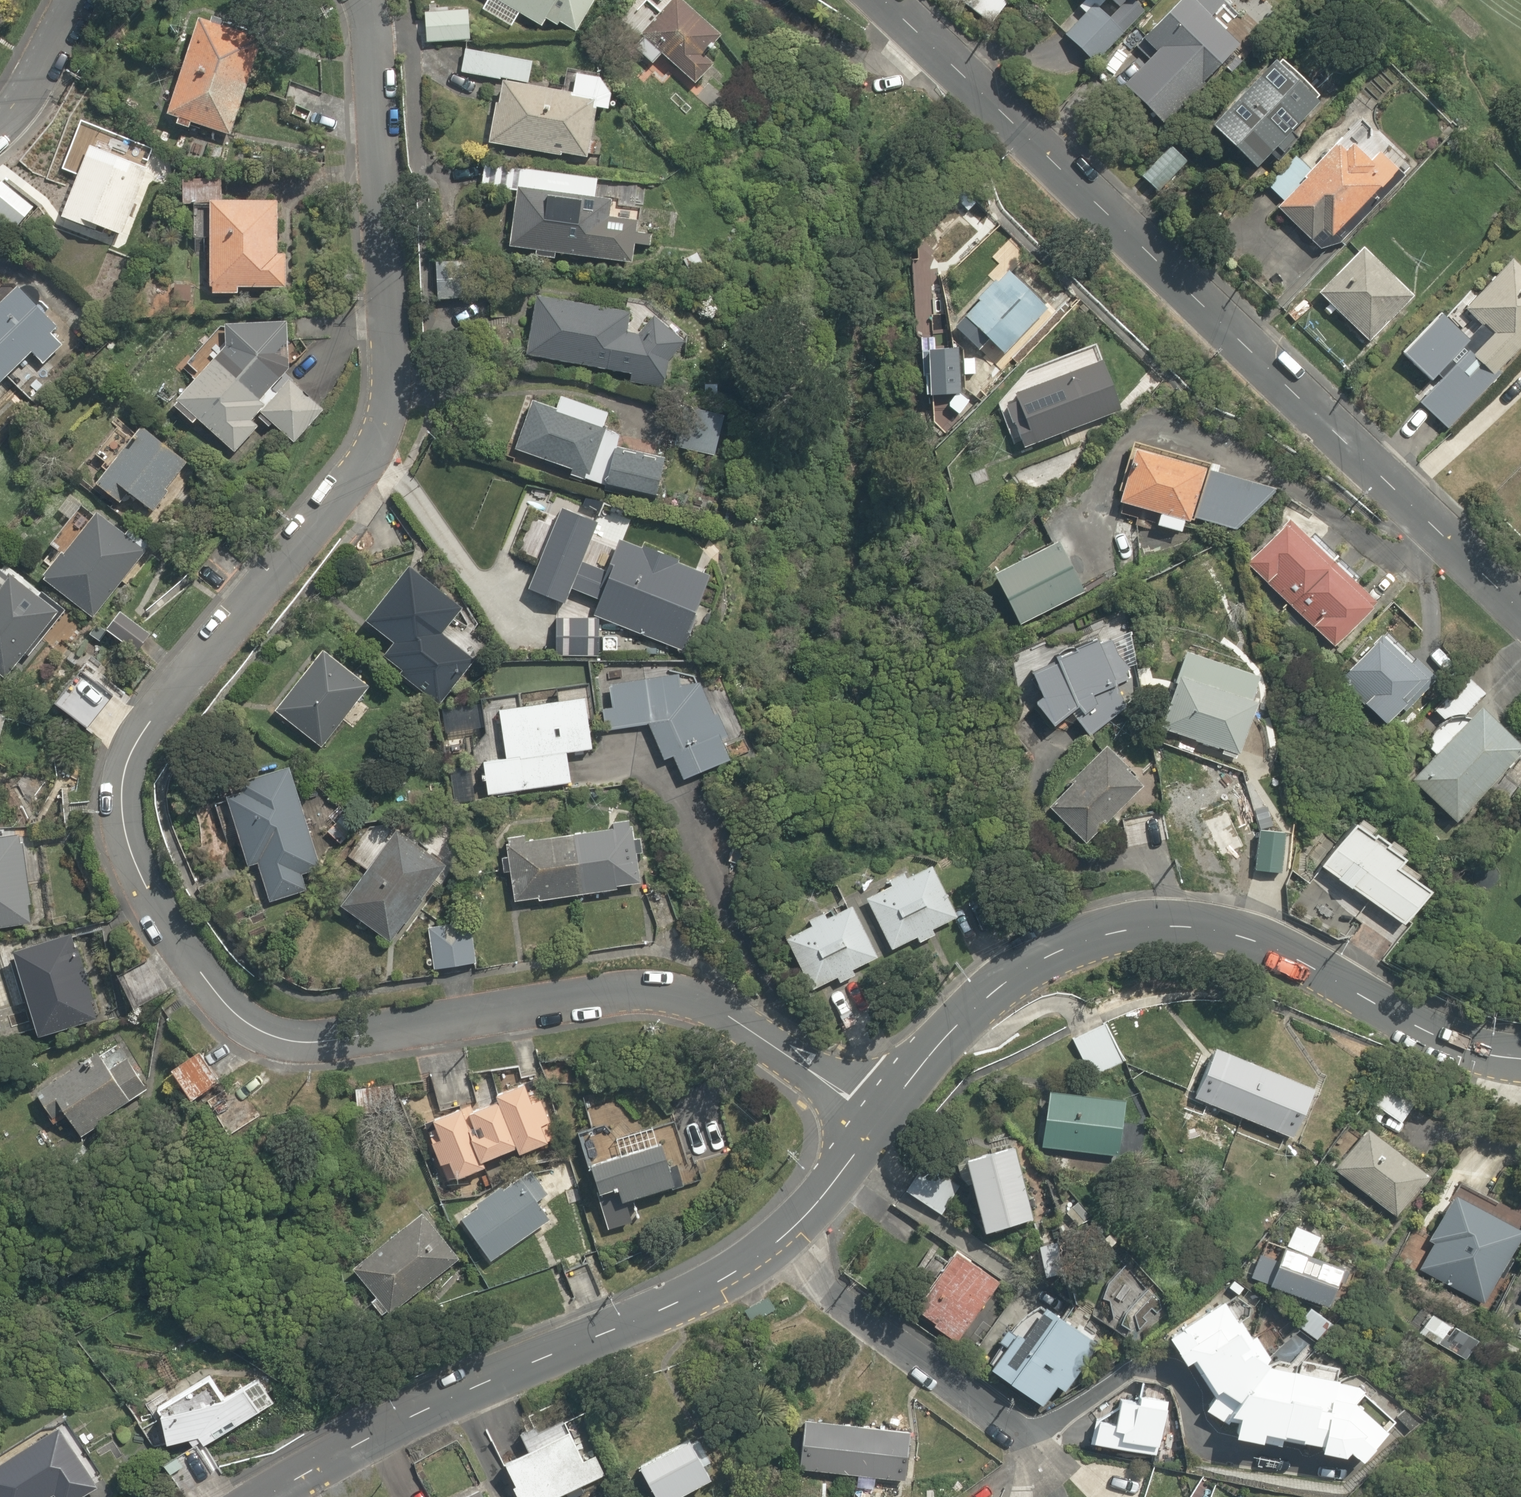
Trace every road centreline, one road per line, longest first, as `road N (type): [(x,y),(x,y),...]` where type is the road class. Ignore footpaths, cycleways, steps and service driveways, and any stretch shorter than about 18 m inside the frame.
road 1 (residential): [(362,0),(373,21),(387,408),(334,491),(133,748),(122,773),(126,803),(154,899),(213,996),(282,1045),(603,994),(655,995),(705,1006),(884,1113)]
road 2 (residential): [(1520,608),(884,0)]
road 3 (tertiary): [(884,1113),(776,1249),(735,1276),(417,1413),(269,1496)]
road 4 (tertiary): [(1520,1059),(1471,1049),(1242,933),(1188,920),(1127,924),(1011,975),(962,1018),(884,1113)]
road 5 (residential): [(0,128),(23,102),(74,0)]

